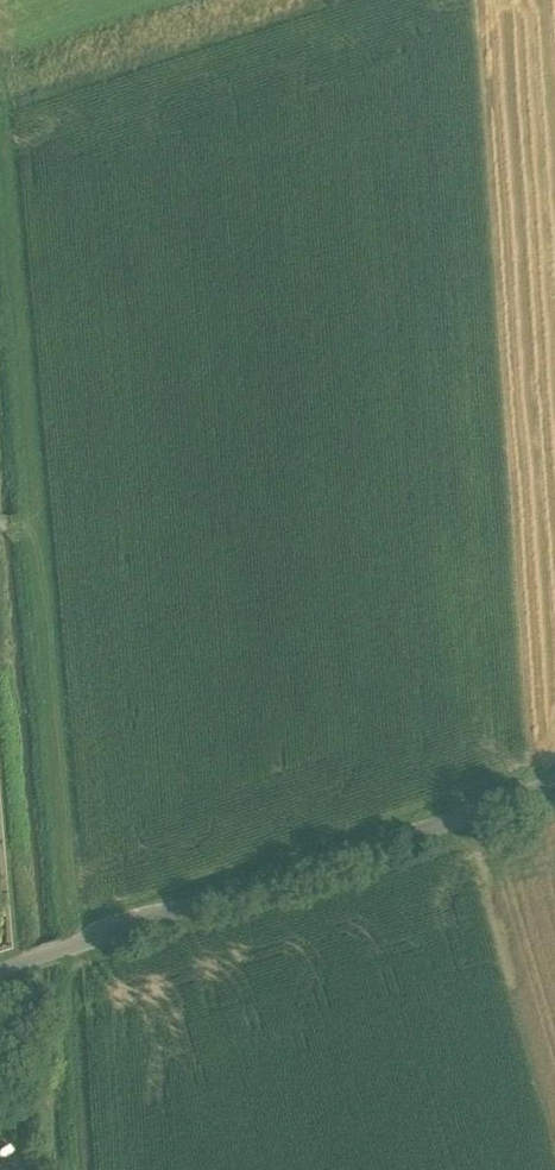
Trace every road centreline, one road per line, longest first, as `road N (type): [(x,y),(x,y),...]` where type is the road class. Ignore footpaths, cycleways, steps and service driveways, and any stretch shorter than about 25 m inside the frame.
road 1 (unclassified): [(0,970),(554,789)]

